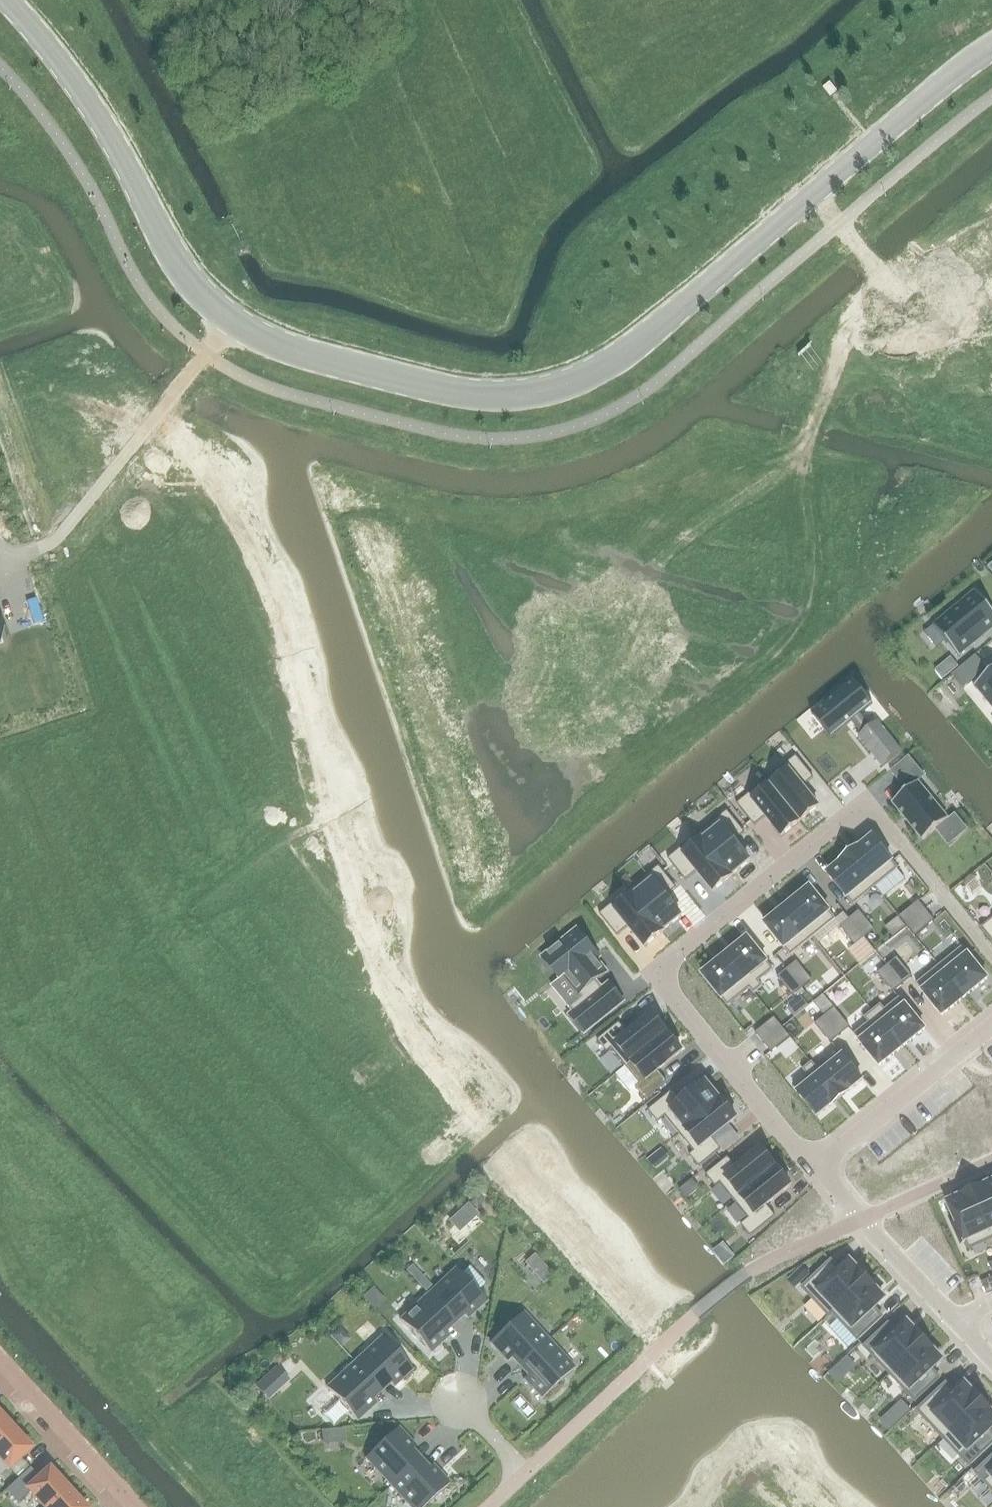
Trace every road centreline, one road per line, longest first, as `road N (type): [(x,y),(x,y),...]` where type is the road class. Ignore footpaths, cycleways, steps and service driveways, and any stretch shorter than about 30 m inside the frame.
road 1 (residential): [(991,956),(865,800),(653,973),(796,1149),(820,1165)]
road 2 (tertiary): [(475,394),(547,389),(609,364),(851,162)]
road 3 (tertiary): [(5,0),(90,108),(175,262),(232,319)]
road 4 (residential): [(232,319),(58,538),(4,561)]
road 5 (residential): [(820,1165),(991,1359)]
road 6 (tertiary): [(232,319),(310,355),(475,394)]
road 7 (residential): [(991,1027),(820,1165)]
road 8 (residential): [(136,1506),(0,1359)]
road 9 (tertiary): [(851,162),(991,48)]
road 10 (residential): [(459,1402),(526,1472),(488,1506)]

